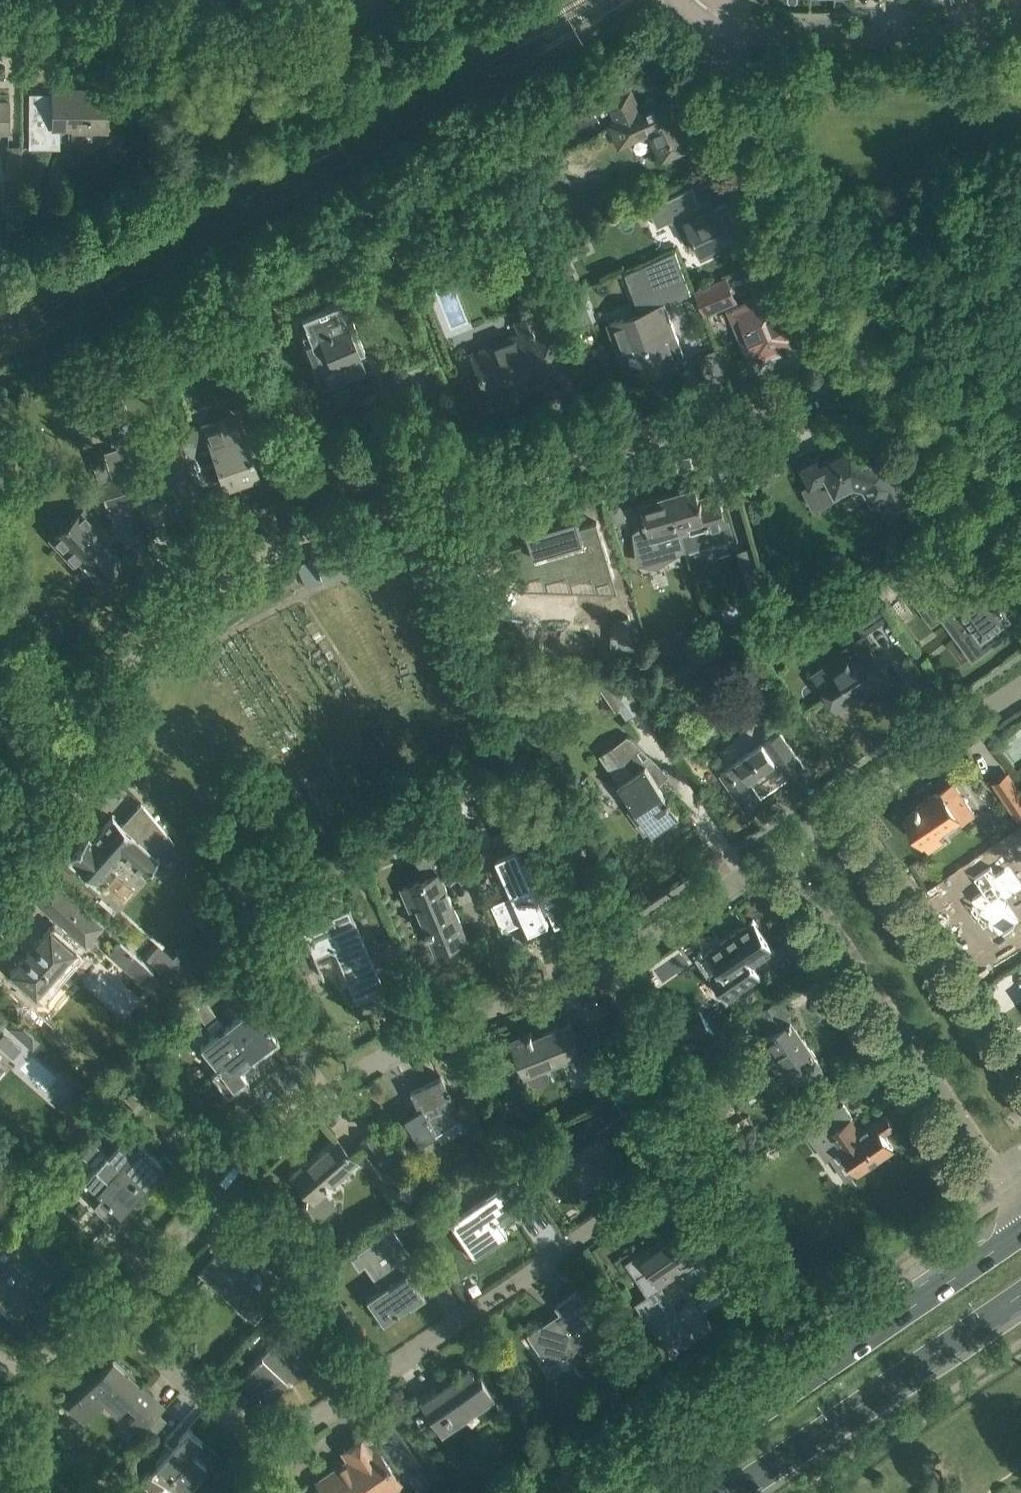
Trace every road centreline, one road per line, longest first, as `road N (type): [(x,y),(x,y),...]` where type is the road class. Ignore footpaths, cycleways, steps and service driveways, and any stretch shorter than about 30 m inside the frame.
road 1 (residential): [(0,826),(156,633),(231,566),(301,522),(364,495),(883,349)]
road 2 (residential): [(117,1301),(257,1431),(285,1442),(651,1195),(671,1163),(668,1123),(598,962)]
road 3 (residential): [(598,962),(460,1009),(330,1083),(117,1301)]
road 4 (primary): [(1020,1224),(634,1492)]
road 5 (residential): [(0,40),(304,40),(330,34),(385,0)]
road 6 (residential): [(778,840),(997,1166)]
road 7 (unclassified): [(883,349),(794,234),(746,156),(714,66),(719,18)]
road 8 (residential): [(1020,1095),(830,804)]
road 9 (primary): [(734,1492),(1020,1296)]
road 10 (unclassified): [(719,18),(803,40),(1020,33)]
road 11 (track): [(434,476),(522,732)]
road 12 (residential): [(623,945),(522,732)]
road 13 (residential): [(830,804),(1020,675)]
road 14 (unclassified): [(1020,522),(883,349)]
road 15 (residential): [(623,945),(778,840)]
road 16 (residential): [(117,1301),(45,1361),(23,1362),(0,1348)]

